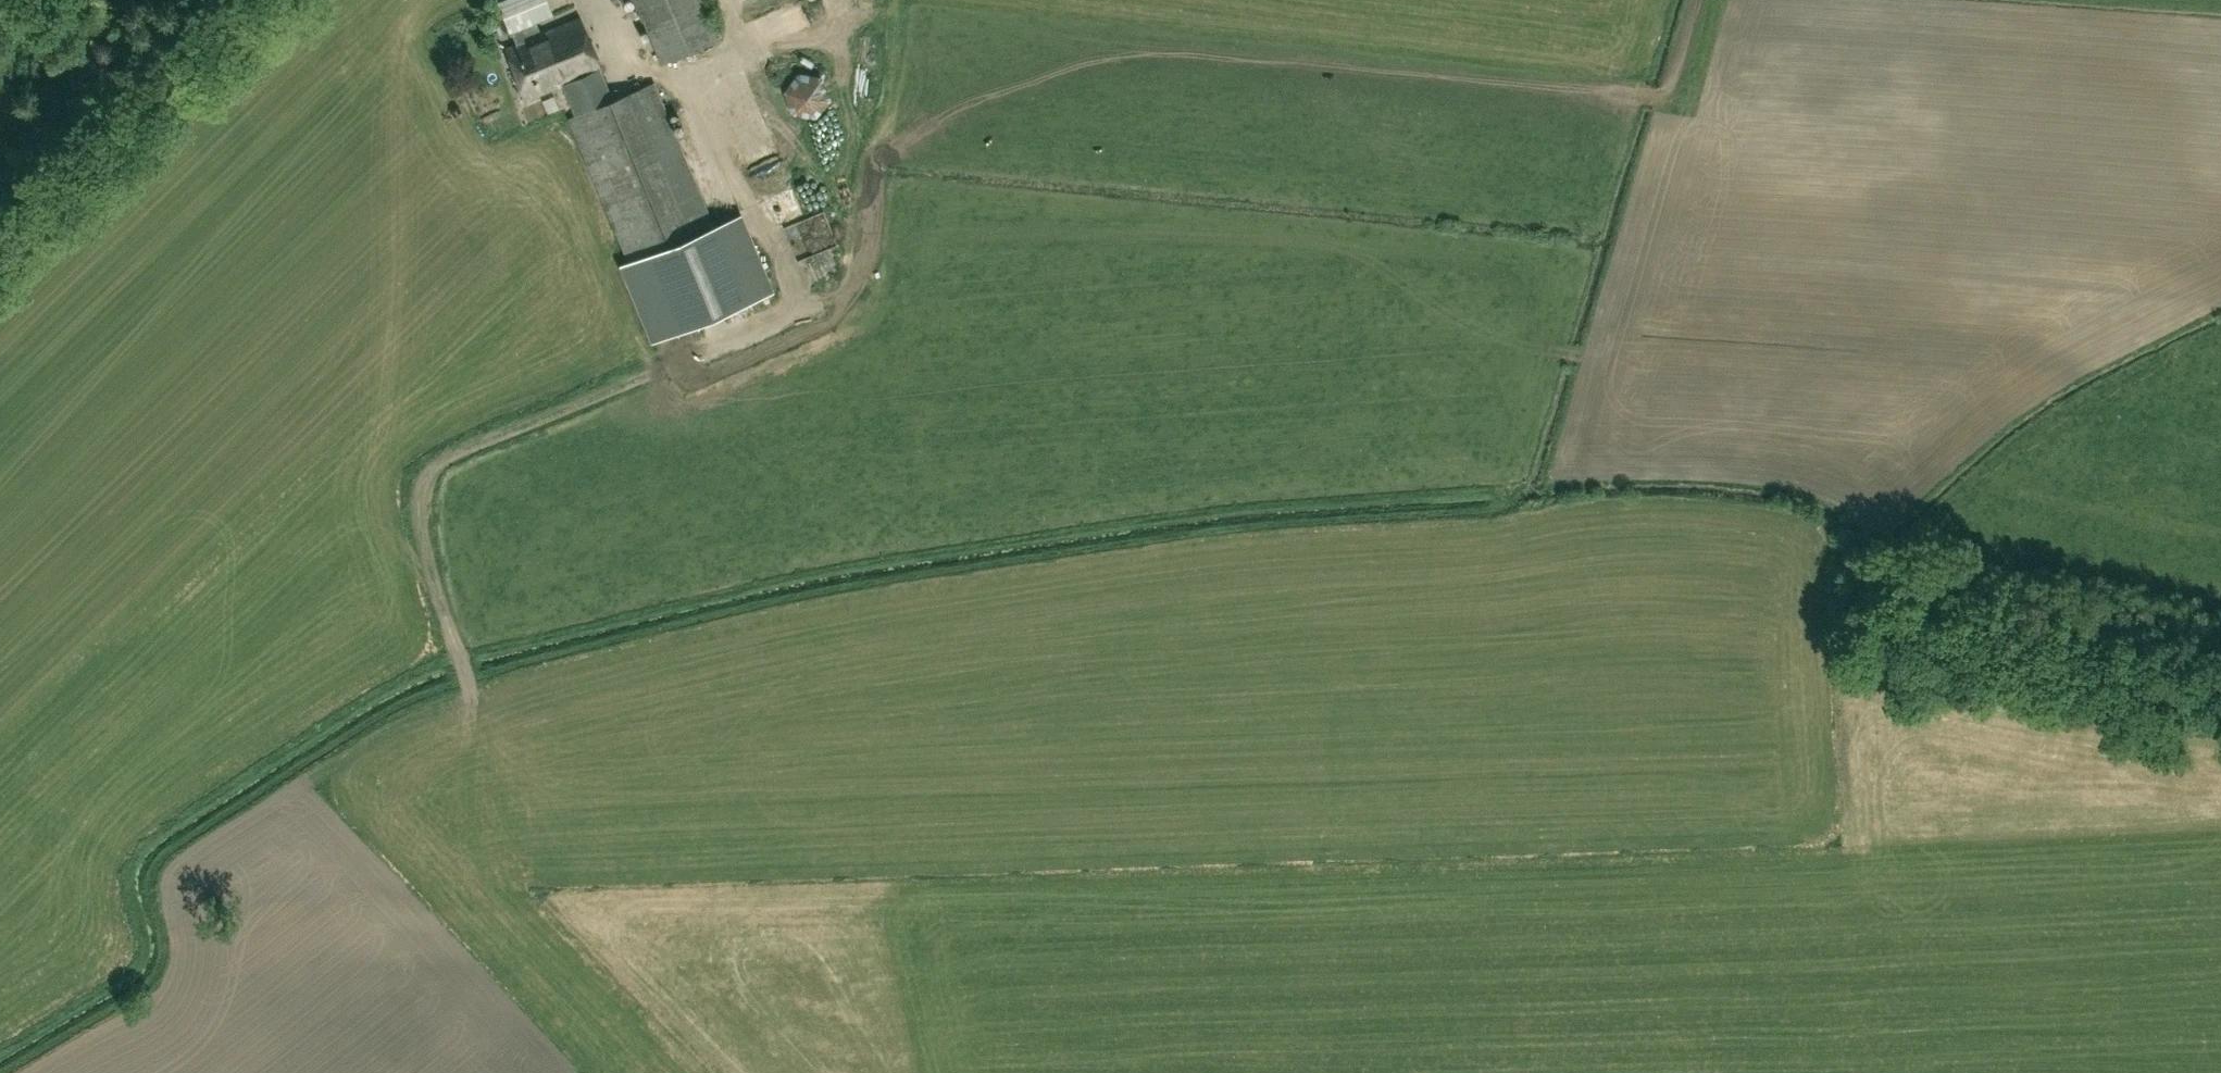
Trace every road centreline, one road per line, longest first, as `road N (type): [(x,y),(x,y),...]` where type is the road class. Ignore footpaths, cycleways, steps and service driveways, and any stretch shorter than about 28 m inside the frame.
road 1 (unclassified): [(0,247),(259,0)]

